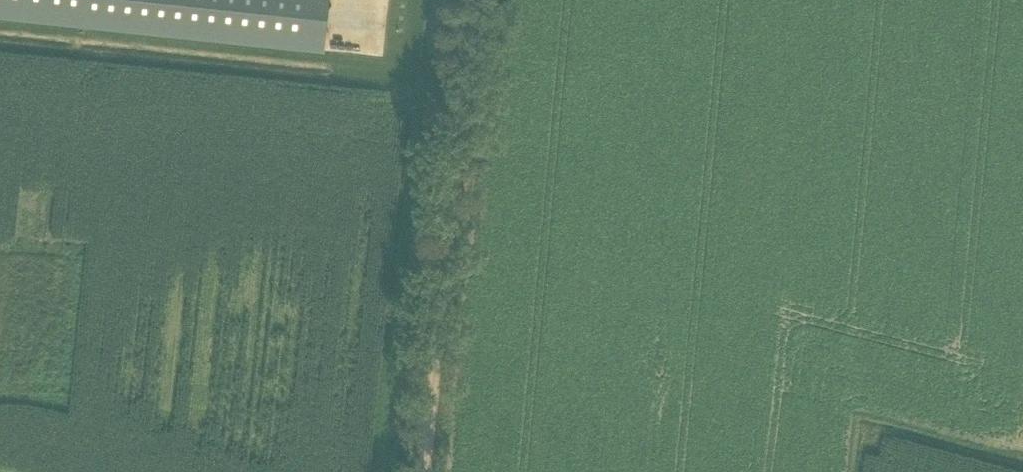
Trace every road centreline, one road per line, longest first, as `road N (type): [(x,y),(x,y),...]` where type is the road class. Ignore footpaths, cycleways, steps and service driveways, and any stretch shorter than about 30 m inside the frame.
road 1 (track): [(473,0),(428,471)]

